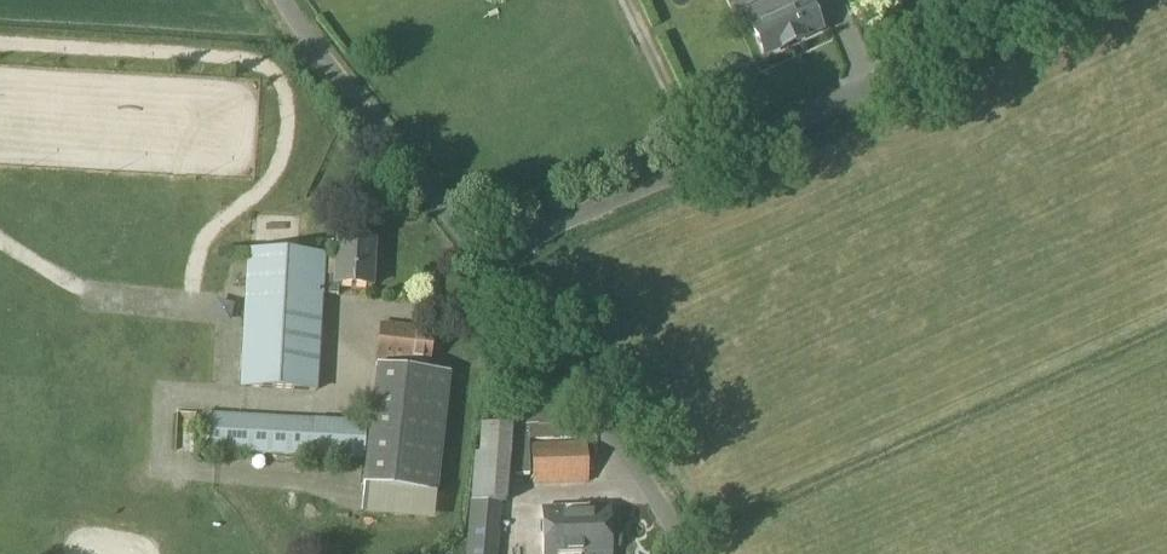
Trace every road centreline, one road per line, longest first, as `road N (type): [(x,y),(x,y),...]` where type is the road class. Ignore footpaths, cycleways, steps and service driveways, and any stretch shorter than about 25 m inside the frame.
road 1 (unclassified): [(485,255),(1058,0)]
road 2 (unclassified): [(685,553),(611,430),(485,255)]
road 3 (unclassified): [(485,255),(276,0)]

